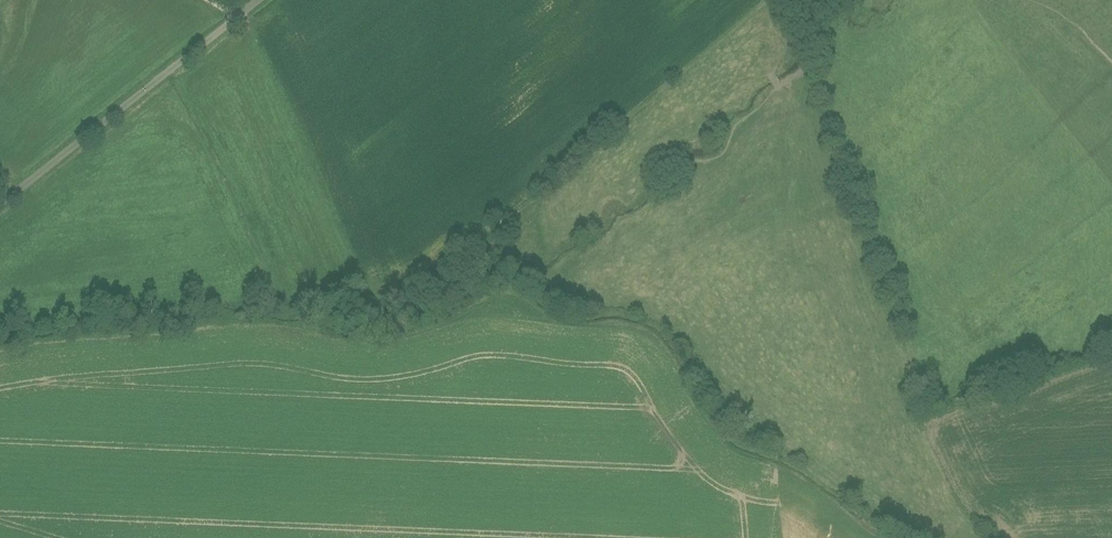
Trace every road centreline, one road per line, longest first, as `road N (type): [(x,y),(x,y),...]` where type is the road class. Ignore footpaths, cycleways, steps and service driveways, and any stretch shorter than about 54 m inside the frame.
road 1 (residential): [(259,0),(0,204)]

